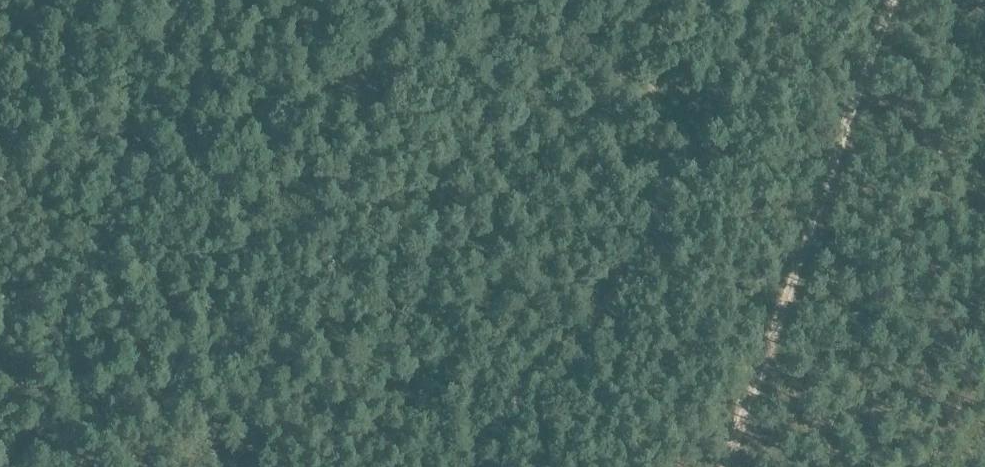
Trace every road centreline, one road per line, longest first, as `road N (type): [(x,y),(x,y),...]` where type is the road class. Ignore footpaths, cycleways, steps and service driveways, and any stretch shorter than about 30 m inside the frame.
road 1 (track): [(680,0),(655,62),(661,185),(649,248),(590,329),(521,393),(476,466)]
road 2 (track): [(893,0),(724,466)]

